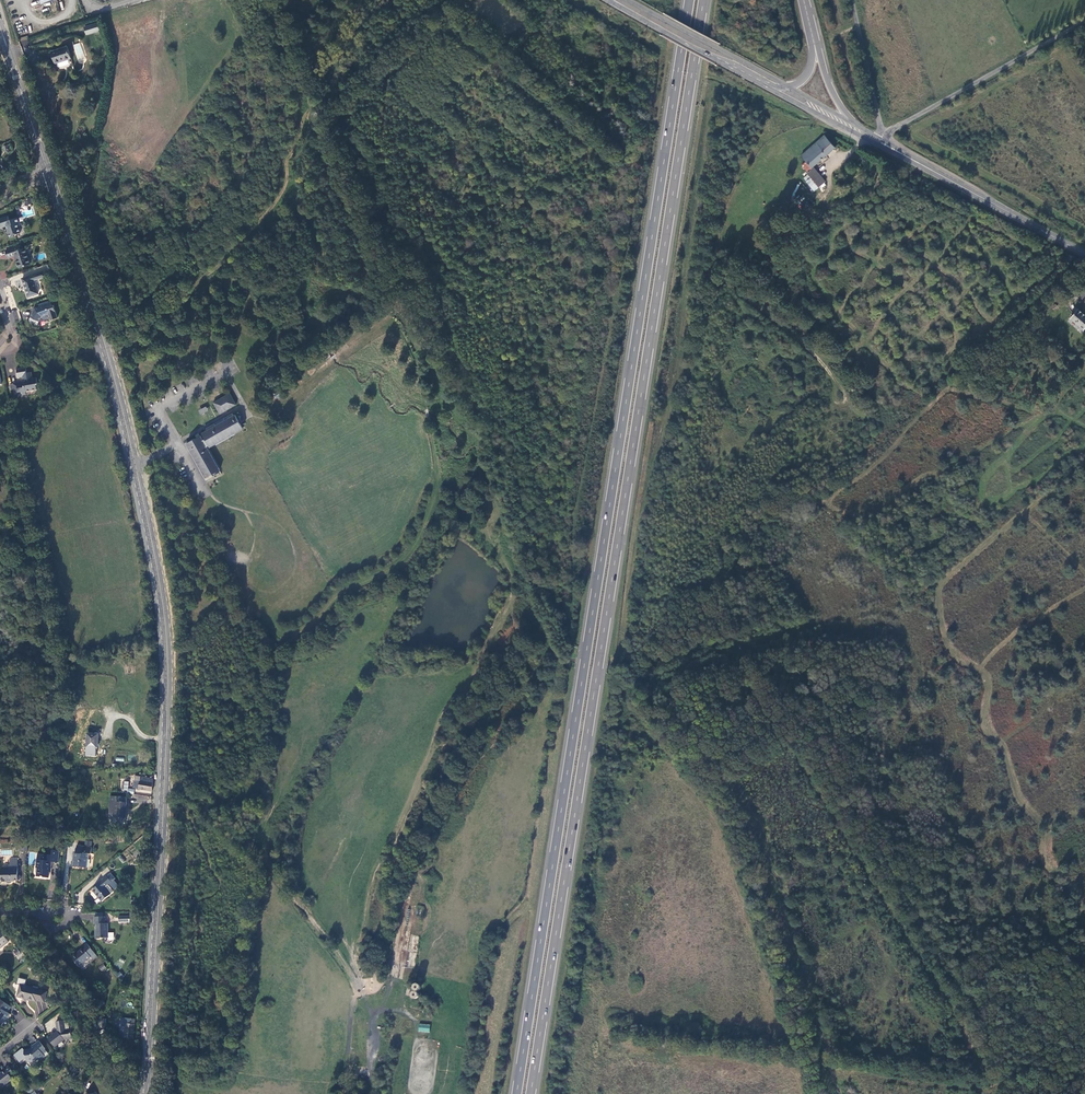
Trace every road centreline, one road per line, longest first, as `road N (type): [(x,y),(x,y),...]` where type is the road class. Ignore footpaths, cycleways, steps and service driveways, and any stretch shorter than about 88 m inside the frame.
road 1 (trunk): [(689,0),(517,1093)]
road 2 (trunk): [(531,1093),(703,0)]
road 3 (tertiary): [(51,175),(109,361),(165,614),(152,1071)]
road 4 (unclassified): [(882,133),(1084,22)]
road 5 (tertiary): [(922,165),(1084,254)]
road 6 (tertiary): [(788,87),(628,0)]
road 7 (tertiary): [(610,1),(769,88)]
road 8 (tertiary): [(0,23),(47,163)]
road 9 (unclassified): [(882,133),(852,0)]

